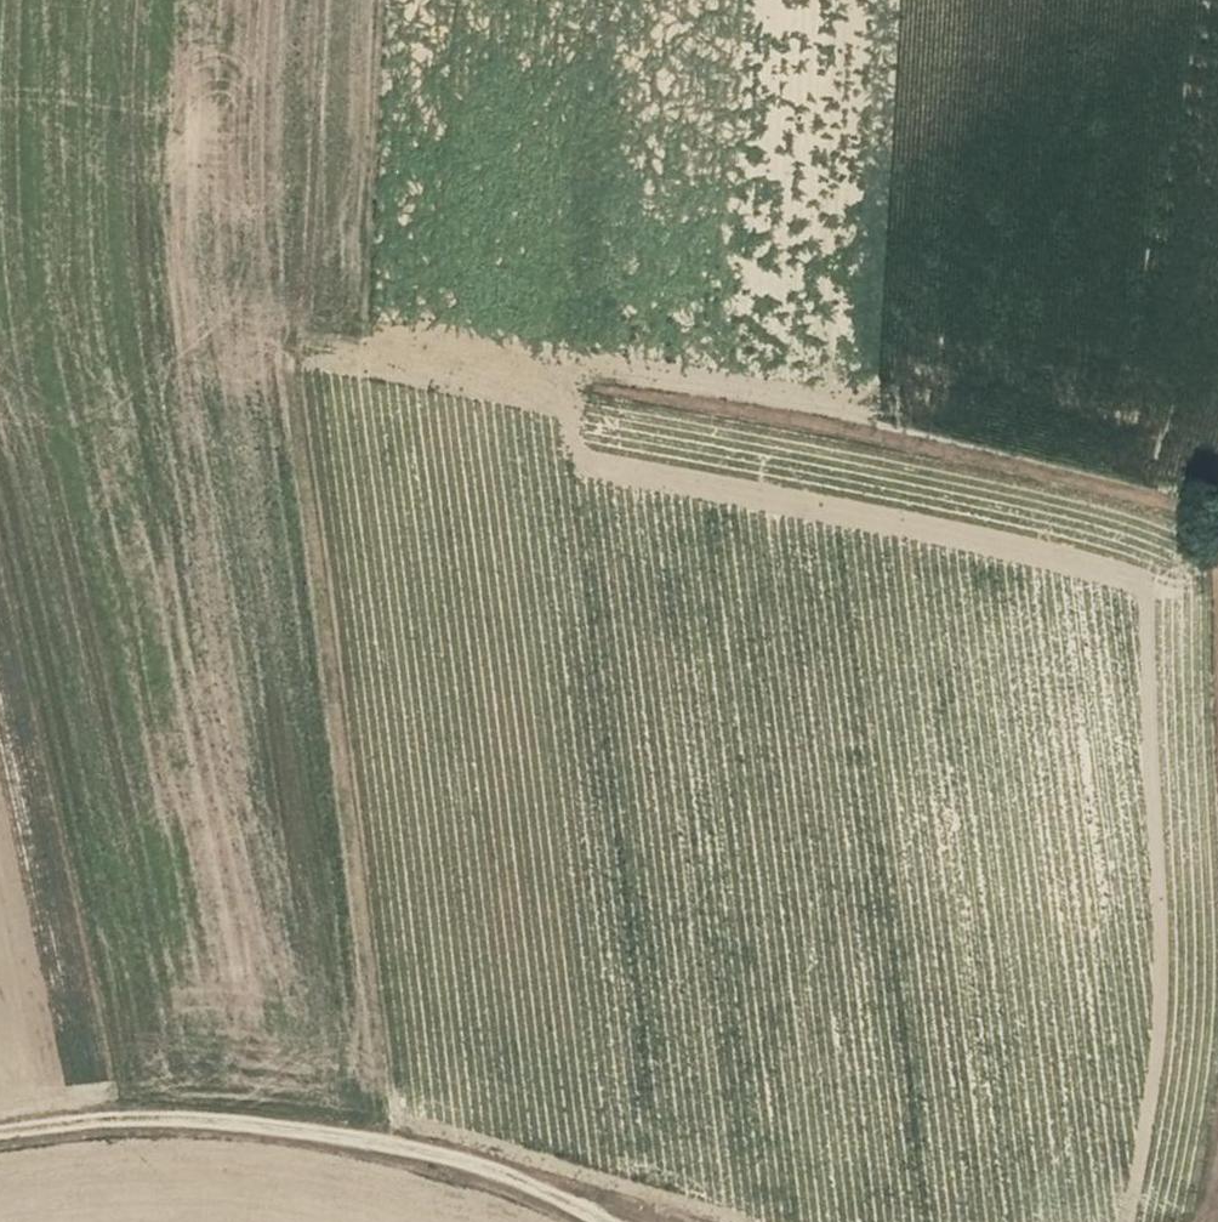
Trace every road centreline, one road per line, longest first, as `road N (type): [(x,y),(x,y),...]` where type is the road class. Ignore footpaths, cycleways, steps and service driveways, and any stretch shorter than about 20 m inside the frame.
road 1 (track): [(0,1135),(160,1112),(469,1159),(614,1221)]

